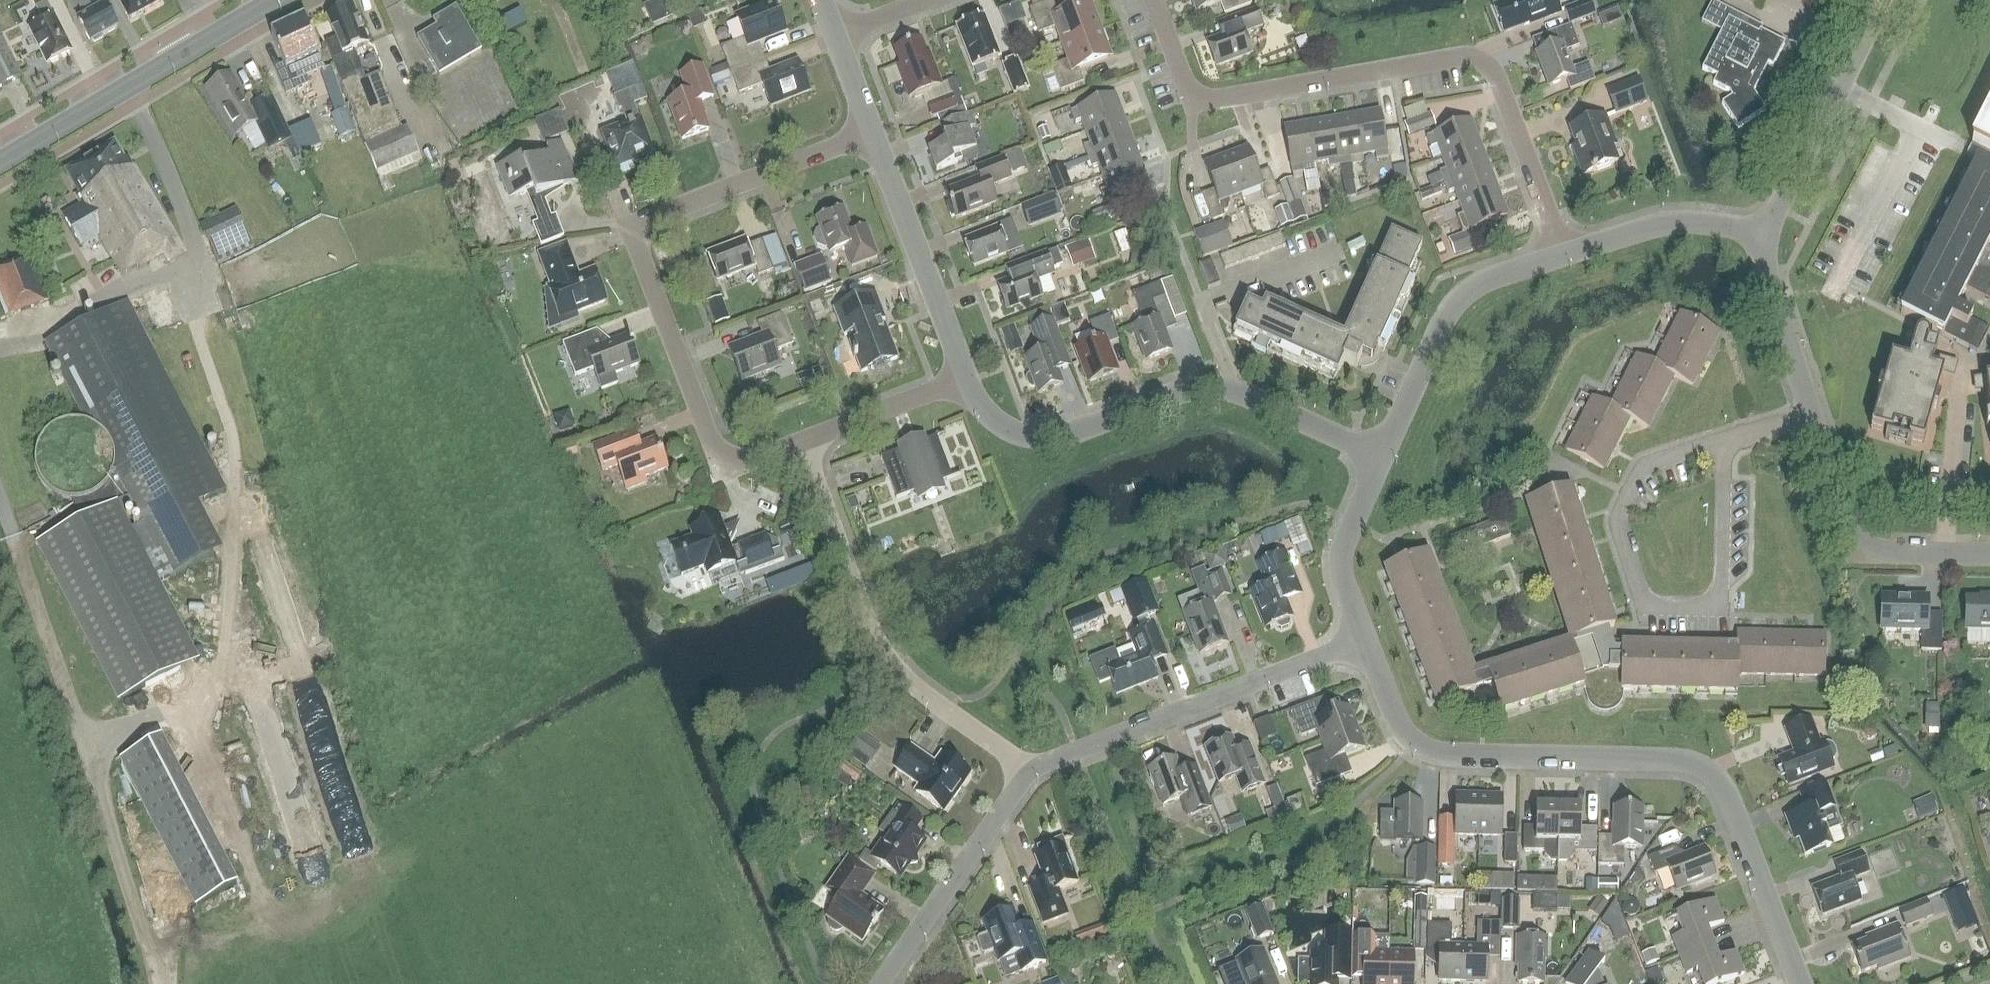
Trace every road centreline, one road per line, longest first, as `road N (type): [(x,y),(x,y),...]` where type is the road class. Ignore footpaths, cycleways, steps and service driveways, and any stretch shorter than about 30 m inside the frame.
road 1 (residential): [(1801,983),(1723,785),(1699,766),(1444,755),(1418,747),(1404,733),(1367,641)]
road 2 (residential): [(1559,256),(1486,67),(1458,60),(1198,99),(1182,82),(1154,0)]
road 3 (residential): [(801,442),(739,464),(715,452),(639,240),(664,211),(871,136)]
road 4 (residential): [(1383,456),(1210,385),(1054,437),(1022,435),(984,413),(966,381)]
road 5 (residential): [(1025,775),(886,656),(801,442)]
road 6 (residential): [(1025,775),(1367,641)]
road 7 (secondary): [(0,163),(279,0)]
road 8 (residential): [(1720,598),(1708,606),(1646,602),(1617,517),(1645,465),(1723,440)]
road 9 (residential): [(1383,456),(1450,308),(1479,281),(1559,256)]
road 10 (residential): [(1989,554),(1856,551),(1812,415)]
road 11 (residential): [(1763,235),(1882,0)]
road 12 (residential): [(966,381),(871,136)]
road 13 (residential): [(879,983),(1025,775)]
road 14 (residential): [(1559,256),(1662,222),(1763,235)]
road 15 (residential): [(1367,641),(1343,548),(1383,456)]
road 16 (residential): [(1812,415),(1767,275),(1763,235)]
road 17 (residential): [(966,381),(801,442)]
road 18 (residential): [(1723,440),(1720,598)]

